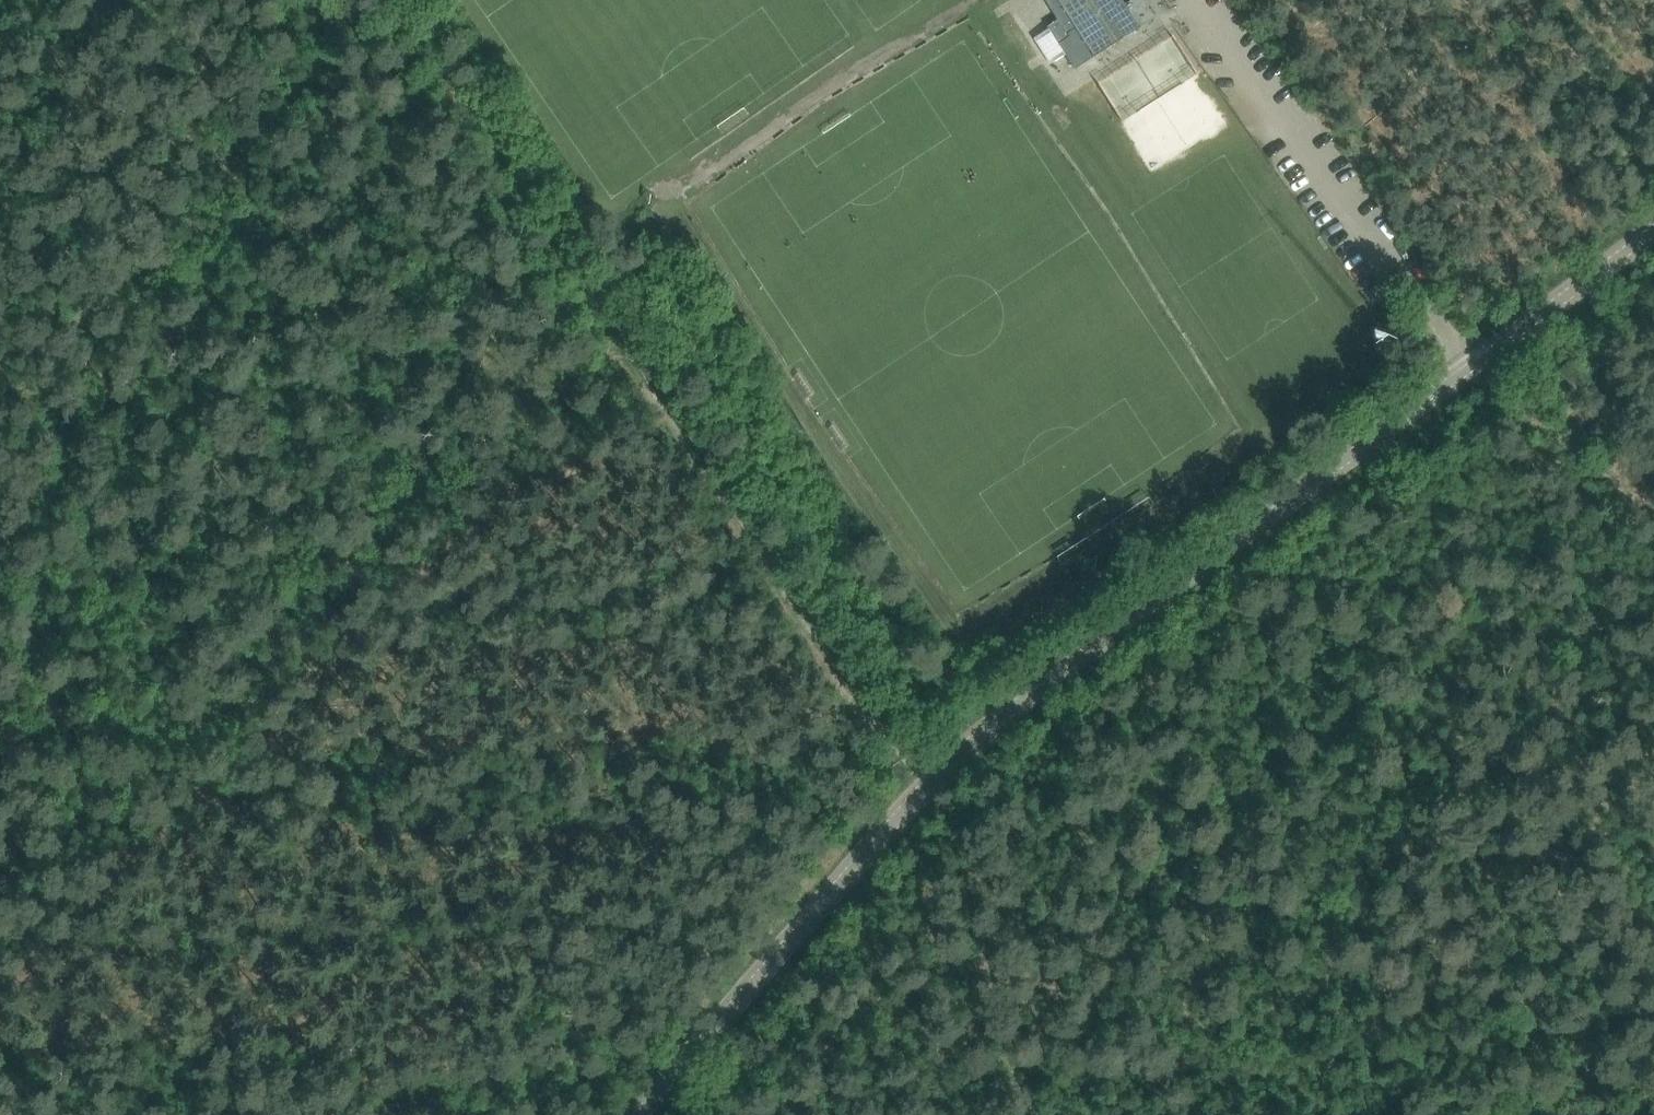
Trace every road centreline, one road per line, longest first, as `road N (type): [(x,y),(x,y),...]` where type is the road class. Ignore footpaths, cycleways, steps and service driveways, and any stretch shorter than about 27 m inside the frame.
road 1 (tertiary): [(627,1114),(904,781),(969,721),(1653,221)]
road 2 (track): [(392,0),(619,354)]

